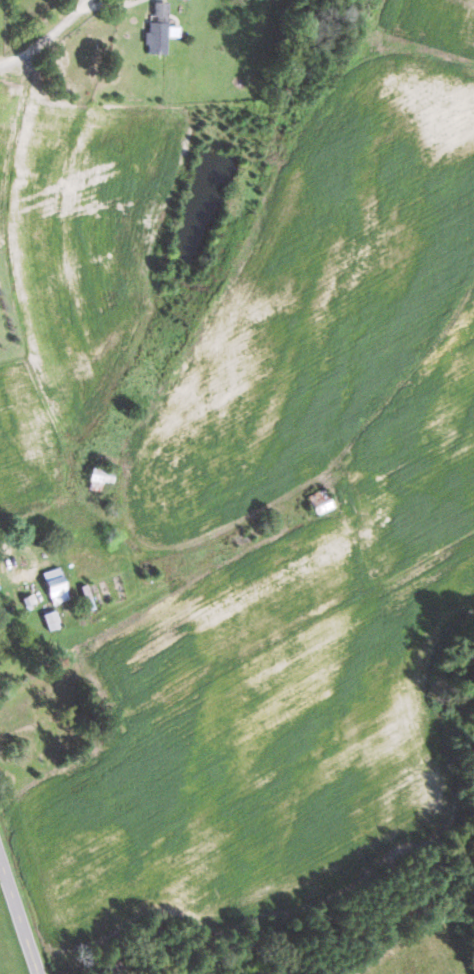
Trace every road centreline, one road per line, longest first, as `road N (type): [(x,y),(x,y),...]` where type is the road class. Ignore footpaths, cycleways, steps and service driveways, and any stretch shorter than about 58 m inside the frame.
road 1 (secondary): [(39,973),(0,856)]

